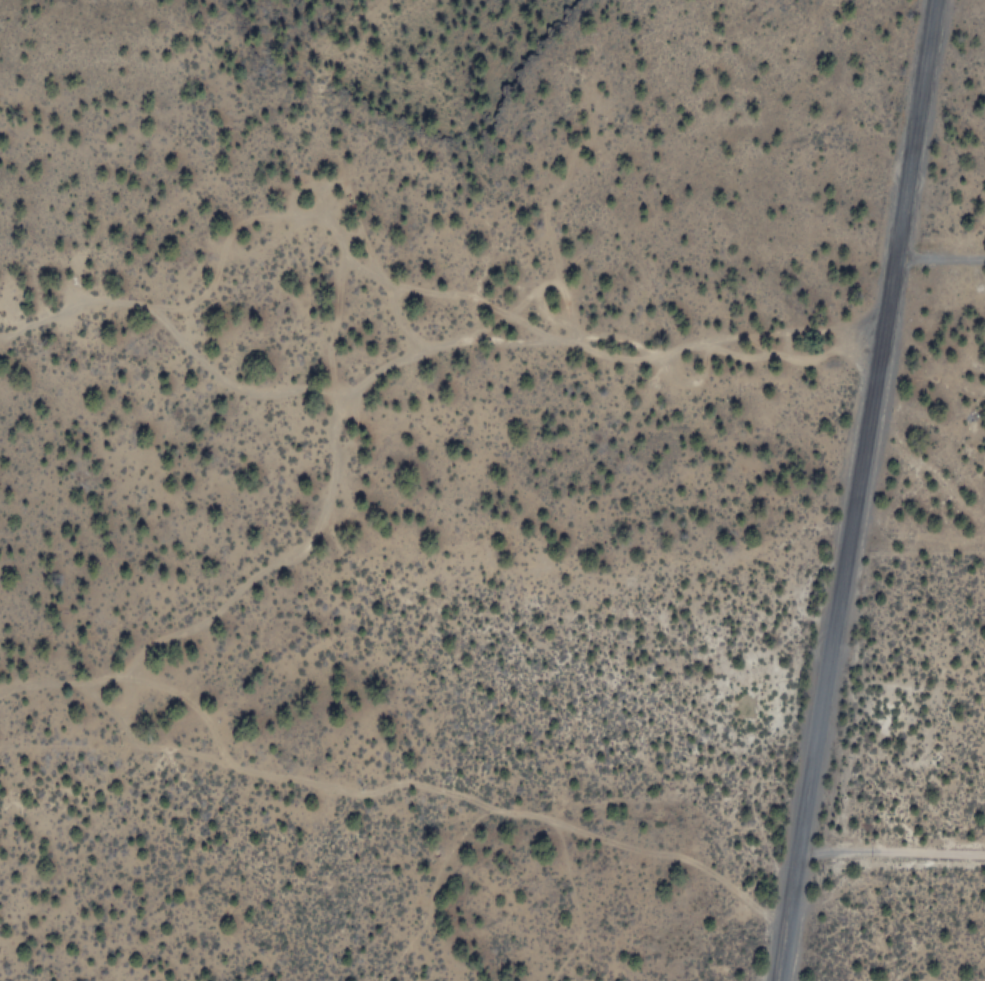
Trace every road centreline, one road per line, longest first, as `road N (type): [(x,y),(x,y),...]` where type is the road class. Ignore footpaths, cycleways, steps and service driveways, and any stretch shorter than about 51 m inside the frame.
road 1 (residential): [(785,980),(935,0)]
road 2 (track): [(792,927),(659,855),(398,777),(350,789),(218,762),(176,690),(117,659)]
road 3 (track): [(679,344),(605,334),(575,341),(474,300),(377,281),(309,216),(259,220),(214,266),(151,303),(103,292),(0,320)]
road 4 (track): [(345,250),(331,361),(341,391),(317,533),(135,654),(70,680),(0,688)]
road 5 (track): [(151,303),(212,373),(341,391),(508,318),(547,282)]
road 6 (track): [(679,344),(819,327),(880,341),(807,359),(679,344)]
road 7 (track): [(575,341),(547,282),(549,209),(572,180),(590,97)]
road 8 (track): [(70,680),(125,736),(218,762)]

